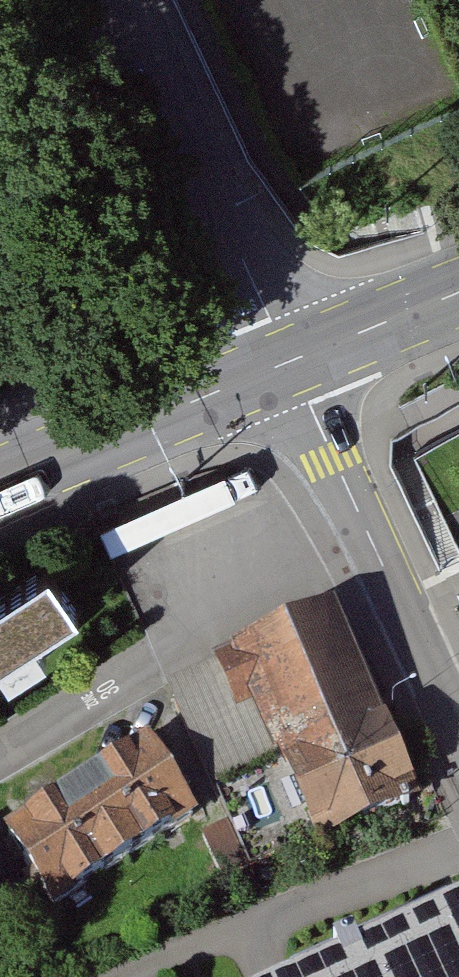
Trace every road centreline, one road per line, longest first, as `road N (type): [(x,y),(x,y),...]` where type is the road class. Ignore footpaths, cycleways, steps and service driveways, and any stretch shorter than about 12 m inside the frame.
road 1 (unclassified): [(0,757),(255,601),(376,549)]
road 2 (residential): [(124,0),(288,362)]
road 3 (secondary): [(288,362),(0,483)]
road 4 (residential): [(288,362),(376,549)]
road 5 (residential): [(376,549),(458,727)]
road 6 (secondary): [(458,292),(288,362)]

